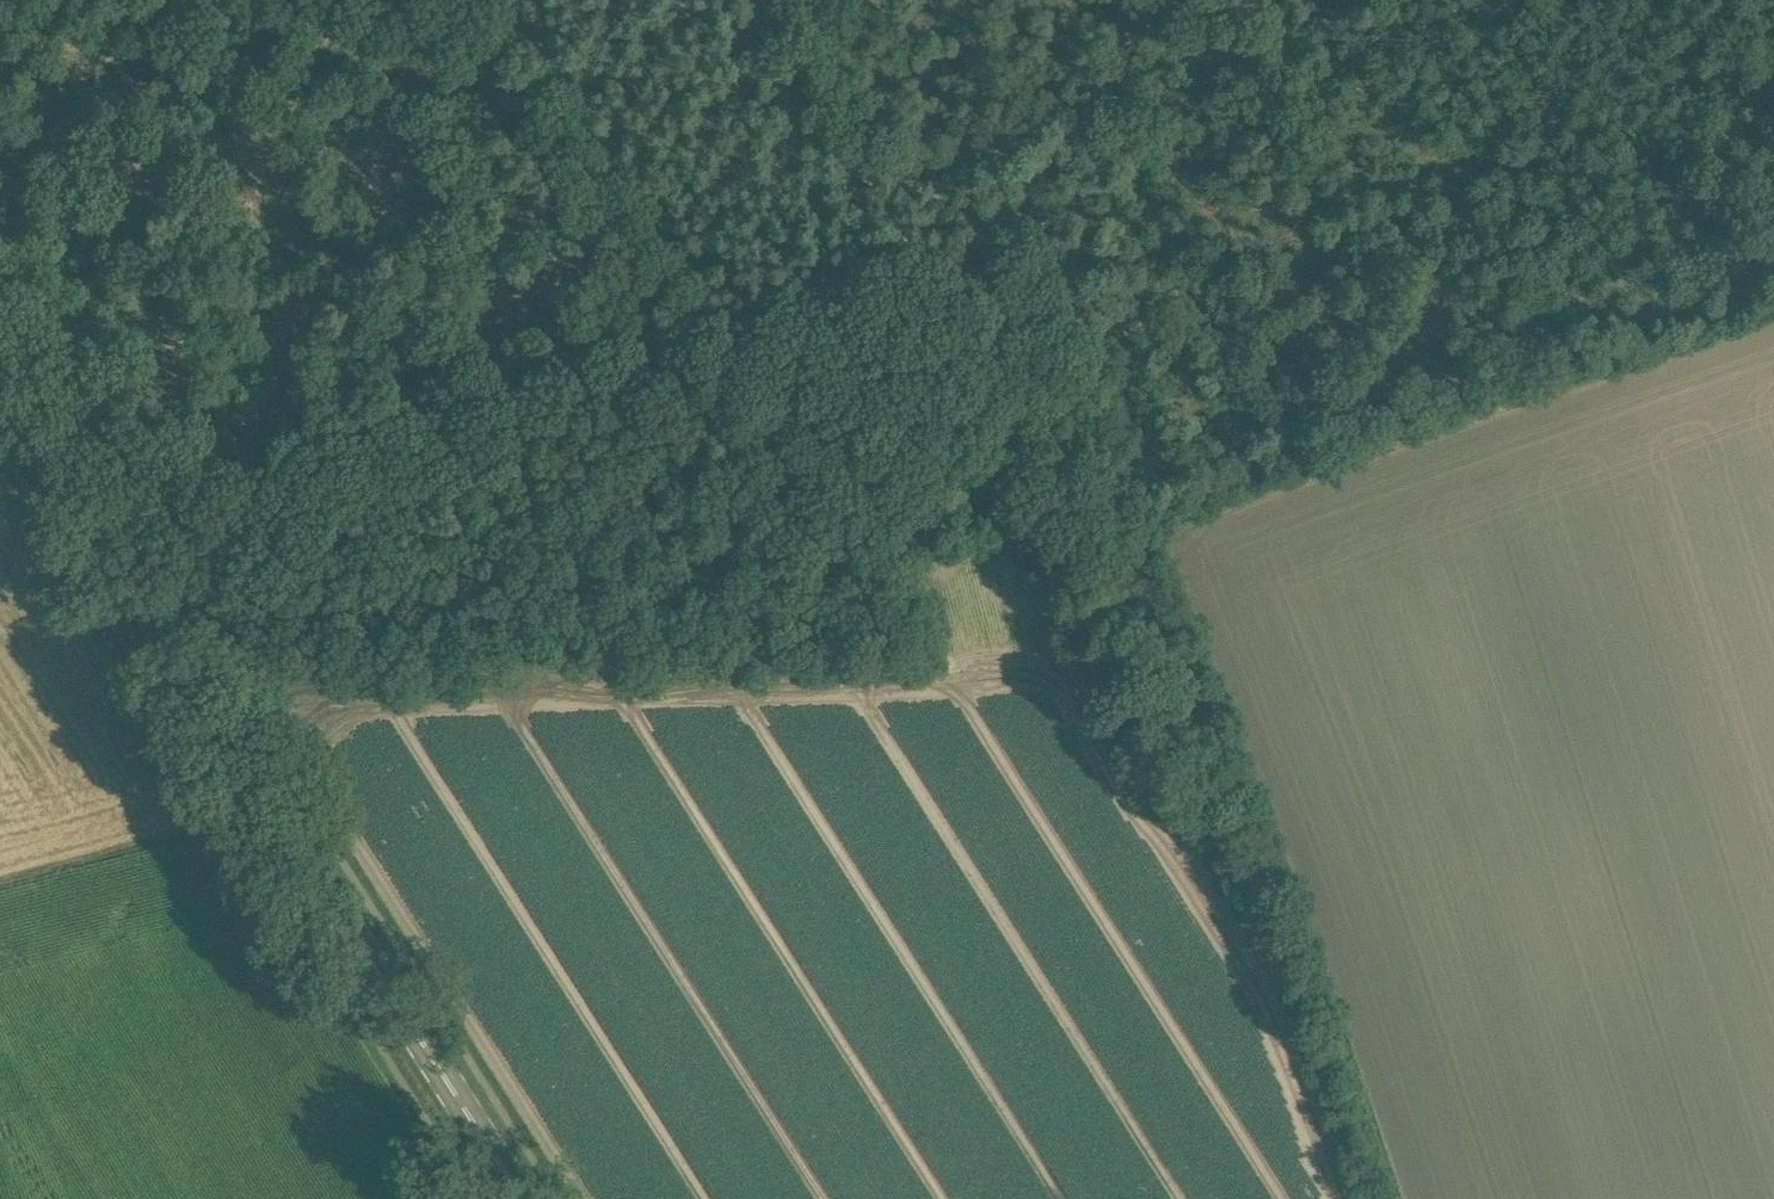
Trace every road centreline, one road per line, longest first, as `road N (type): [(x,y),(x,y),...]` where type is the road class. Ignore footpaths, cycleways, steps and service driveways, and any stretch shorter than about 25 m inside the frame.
road 1 (primary): [(527,1198),(0,373)]

